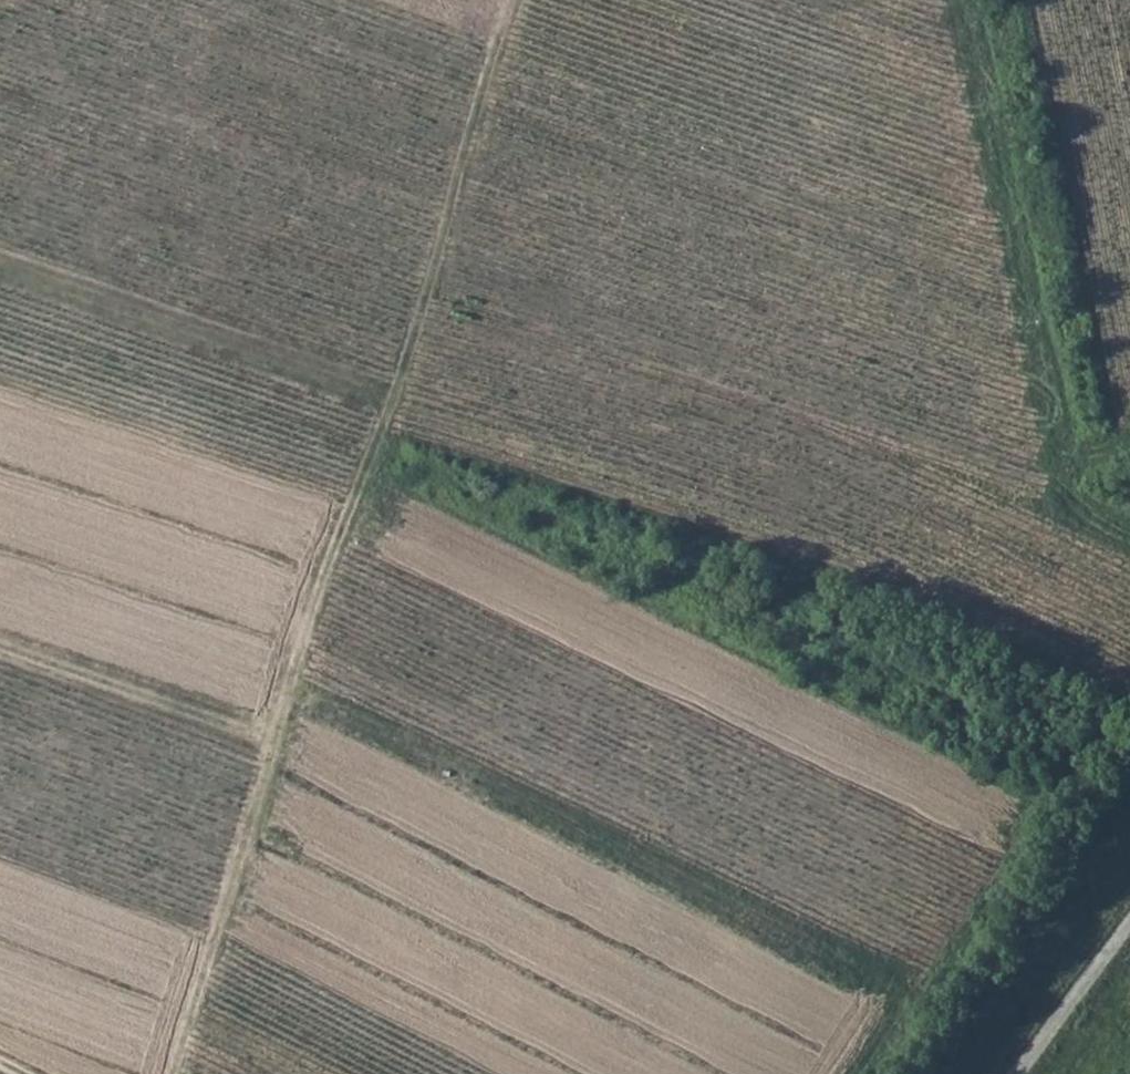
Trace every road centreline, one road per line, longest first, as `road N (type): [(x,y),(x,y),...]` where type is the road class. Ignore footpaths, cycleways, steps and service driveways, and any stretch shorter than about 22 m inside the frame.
road 1 (track): [(171,1073),(301,661),(401,385),(513,0)]

